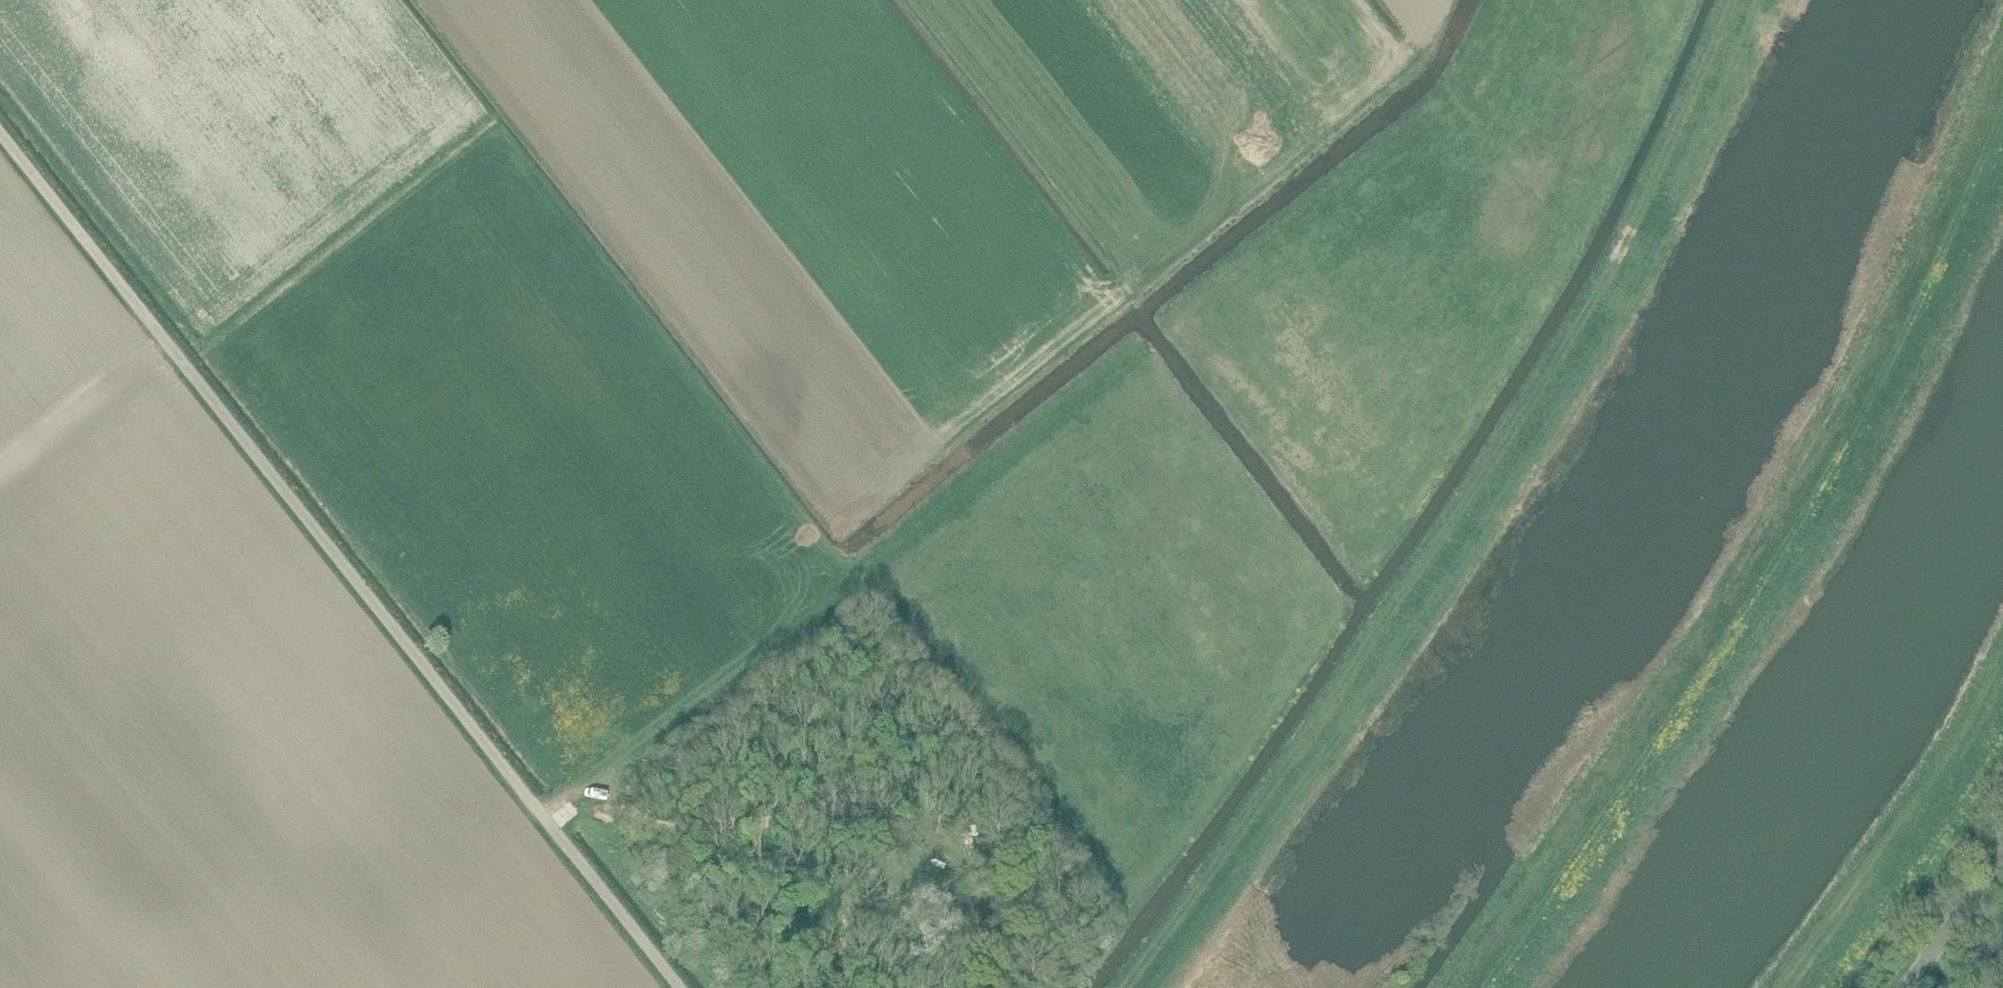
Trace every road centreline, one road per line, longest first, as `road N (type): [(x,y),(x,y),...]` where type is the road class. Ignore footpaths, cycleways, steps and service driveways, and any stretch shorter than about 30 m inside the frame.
road 1 (track): [(1747,0),(1615,289),(1572,362),(1347,704),(1143,987)]
road 2 (unclassified): [(1908,987),(2002,856)]

